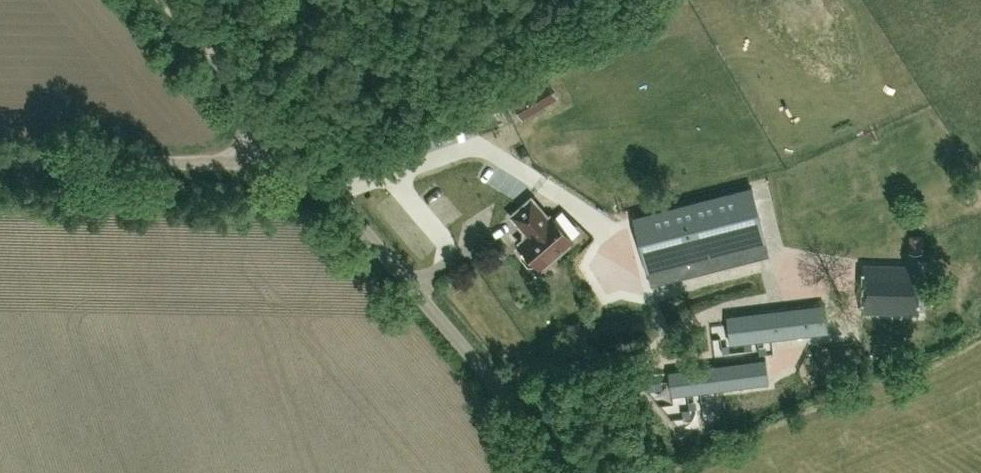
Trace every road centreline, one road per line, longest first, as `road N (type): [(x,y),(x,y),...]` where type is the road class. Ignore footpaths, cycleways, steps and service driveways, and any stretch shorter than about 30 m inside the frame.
road 1 (unclassified): [(572,472),(282,144)]
road 2 (unclassified): [(282,144),(207,163),(0,159)]
road 3 (unclassified): [(282,144),(165,0)]

